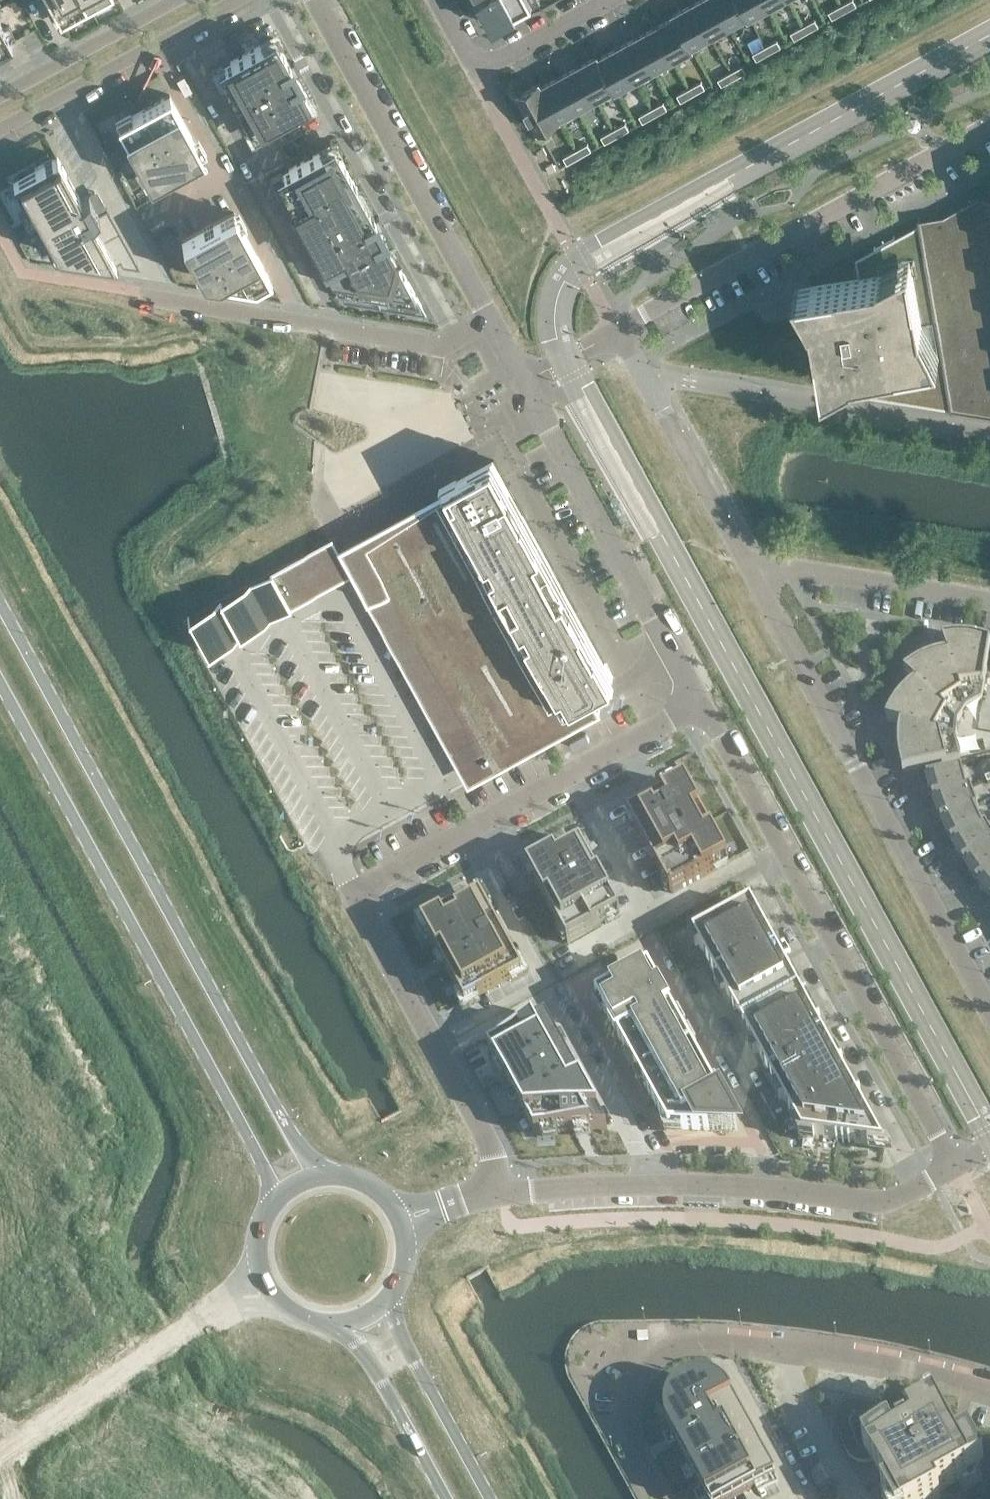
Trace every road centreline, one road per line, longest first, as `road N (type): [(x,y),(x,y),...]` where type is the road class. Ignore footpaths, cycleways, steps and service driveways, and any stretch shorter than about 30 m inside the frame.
road 1 (residential): [(695,703),(377,873),(356,894),(361,922),(481,1138),(496,1194)]
road 2 (secondary): [(310,1177),(0,609)]
road 3 (secondary): [(0,689),(276,1197)]
road 4 (residential): [(957,1167),(722,736),(695,703)]
road 5 (residential): [(658,1498),(622,1435),(621,1411),(641,1368),(660,1354),(701,1341),(787,1344),(989,1394)]
road 6 (residential): [(749,564),(989,1004)]
road 7 (residential): [(496,1194),(668,1188),(874,1205),(914,1194),(957,1167)]
road 8 (residential): [(617,330),(989,125)]
road 9 (residential): [(125,290),(440,347),(488,319)]
road 10 (residential): [(488,319),(313,0)]
road 11 (residential): [(695,703),(523,383)]
road 12 (track): [(259,1281),(0,1438)]
road 13 (residential): [(617,330),(749,564)]
road 14 (residential): [(0,129),(235,0)]
road 15 (residential): [(749,564),(989,602)]
road 16 (residential): [(613,0),(476,71),(436,0)]
road 17 (secondary): [(488,1498),(387,1303)]
road 18 (residential): [(176,0),(0,96)]
road 19 (secondary): [(341,1327),(443,1498)]
road 20 (secondary): [(276,1197),(253,1246),(259,1281),(292,1318),(341,1327)]

